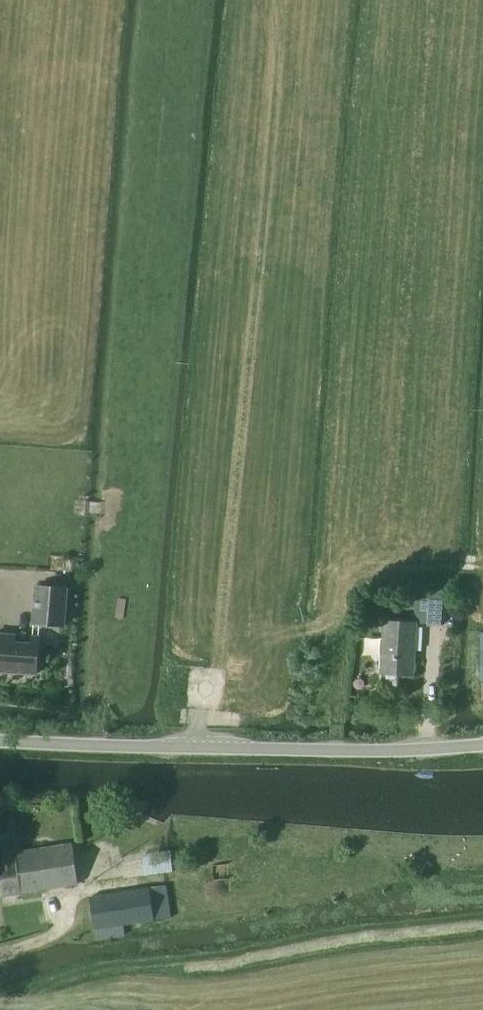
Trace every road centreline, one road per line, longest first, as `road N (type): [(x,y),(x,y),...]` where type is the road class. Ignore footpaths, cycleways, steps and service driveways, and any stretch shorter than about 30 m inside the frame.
road 1 (unclassified): [(0,741),(412,751),(482,744)]

